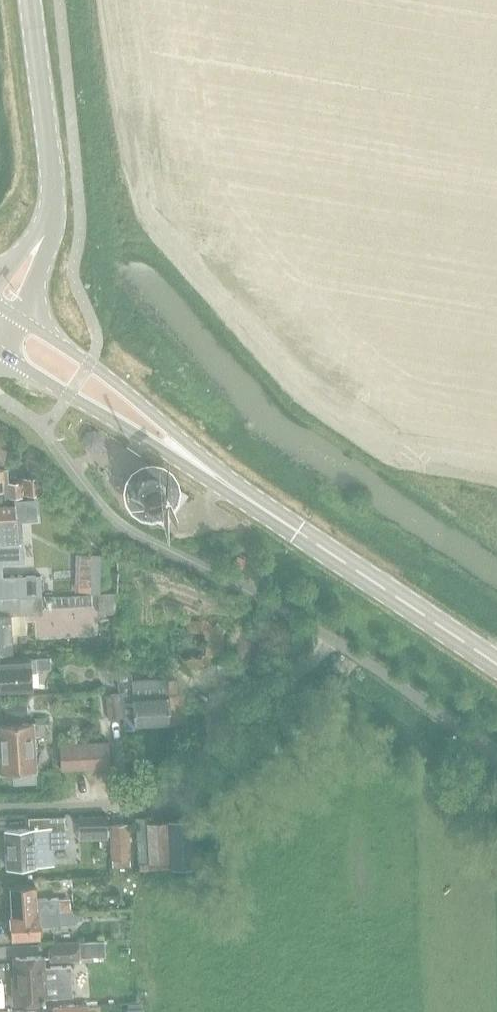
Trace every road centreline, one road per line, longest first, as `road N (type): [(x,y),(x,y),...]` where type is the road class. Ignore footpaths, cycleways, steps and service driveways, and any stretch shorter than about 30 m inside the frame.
road 1 (secondary): [(496,664),(0,332)]
road 2 (residential): [(0,806),(142,801),(335,642)]
road 3 (tertiary): [(0,304),(53,207),(29,0)]

